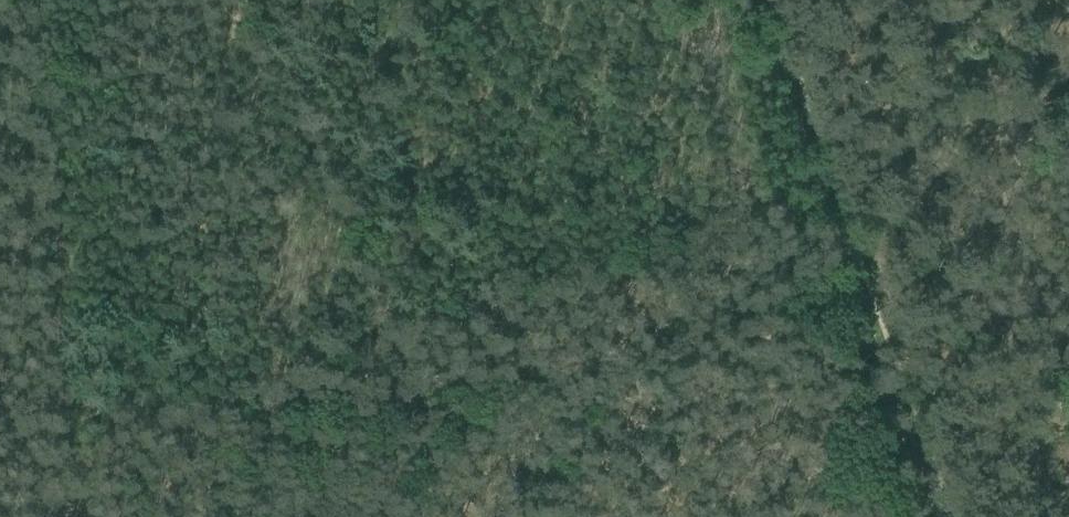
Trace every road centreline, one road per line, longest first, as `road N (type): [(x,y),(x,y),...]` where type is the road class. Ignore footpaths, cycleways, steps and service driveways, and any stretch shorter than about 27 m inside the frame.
road 1 (track): [(754,0),(930,516)]

